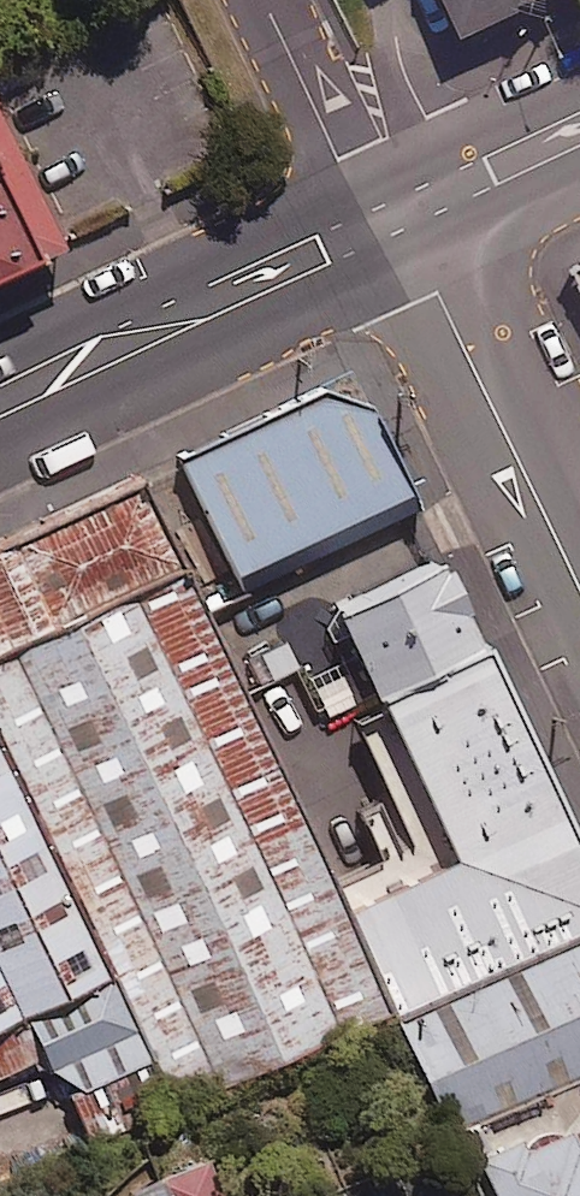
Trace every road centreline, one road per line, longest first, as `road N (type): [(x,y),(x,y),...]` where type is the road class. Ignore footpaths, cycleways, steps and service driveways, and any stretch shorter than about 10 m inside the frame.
road 1 (tertiary): [(0,405),(376,225)]
road 2 (unclassified): [(579,585),(402,212)]
road 3 (residential): [(267,0),(376,225)]
road 4 (tertiary): [(402,212),(579,129)]

